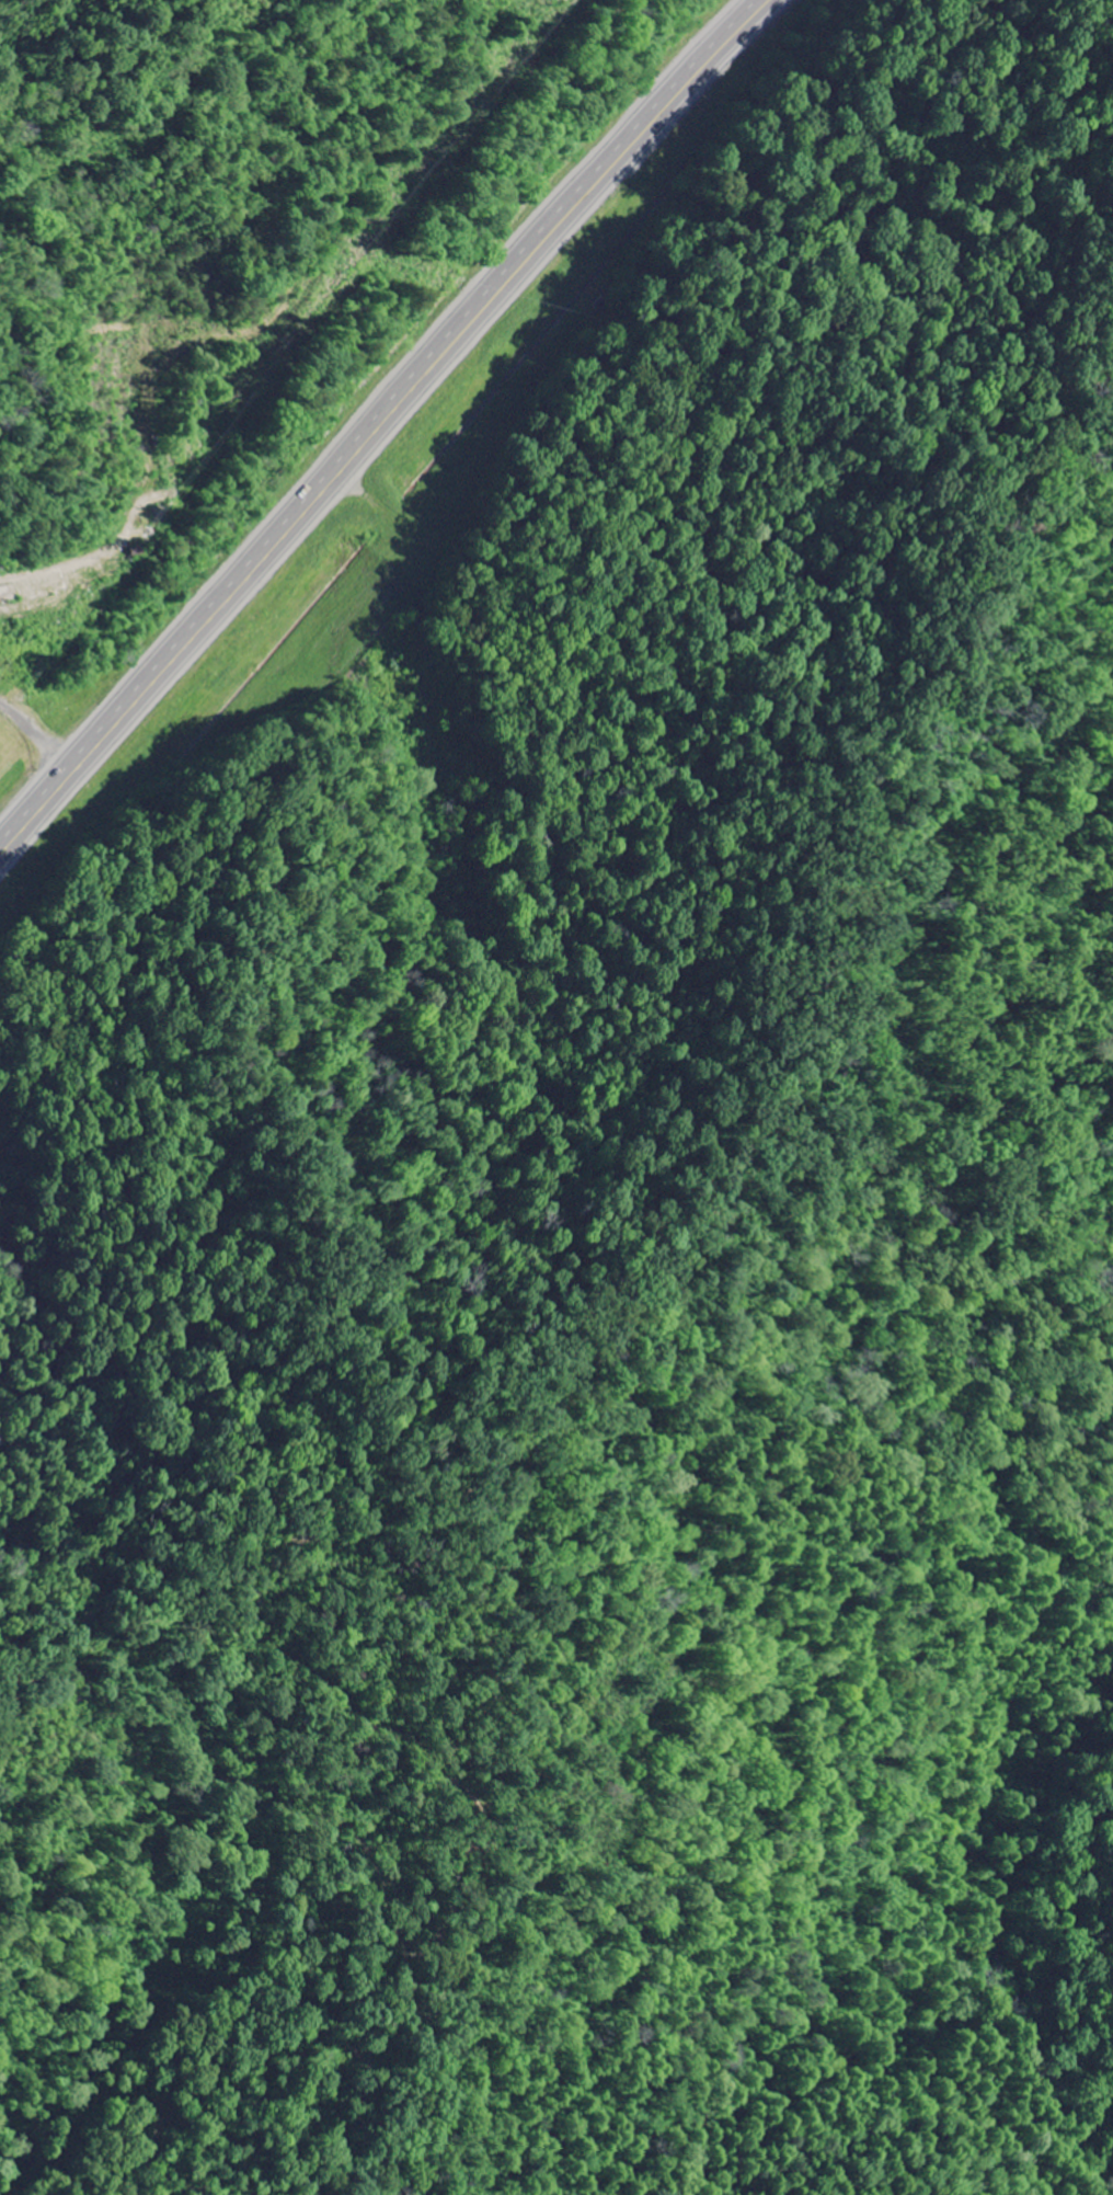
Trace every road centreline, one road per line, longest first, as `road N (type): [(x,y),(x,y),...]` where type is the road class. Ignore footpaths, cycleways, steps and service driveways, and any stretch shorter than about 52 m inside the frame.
road 1 (trunk): [(0,850),(462,329),(774,0)]

